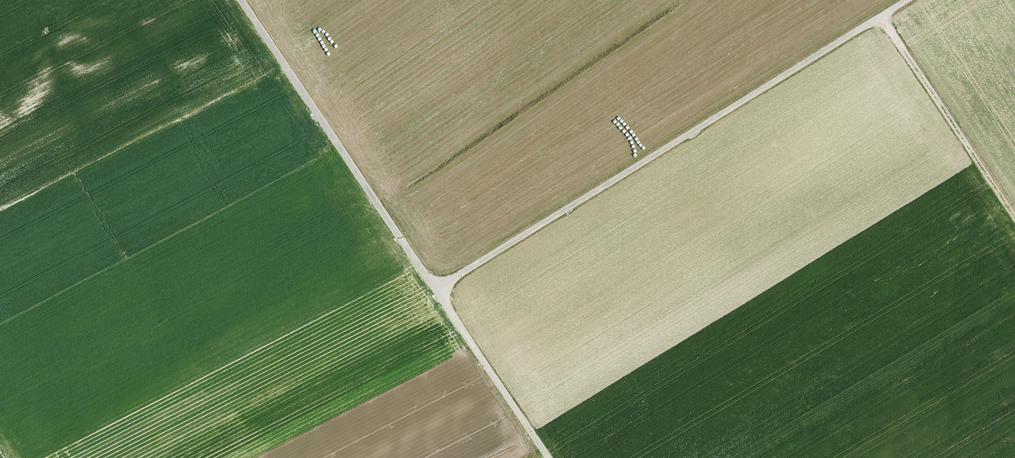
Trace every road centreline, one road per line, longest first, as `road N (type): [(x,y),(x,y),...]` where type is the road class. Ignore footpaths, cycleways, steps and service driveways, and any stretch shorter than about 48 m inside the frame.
road 1 (track): [(908,0),(433,290)]
road 2 (unclassified): [(433,290),(238,0)]
road 3 (track): [(880,18),(1014,224)]
road 4 (unclassified): [(433,290),(545,457)]

